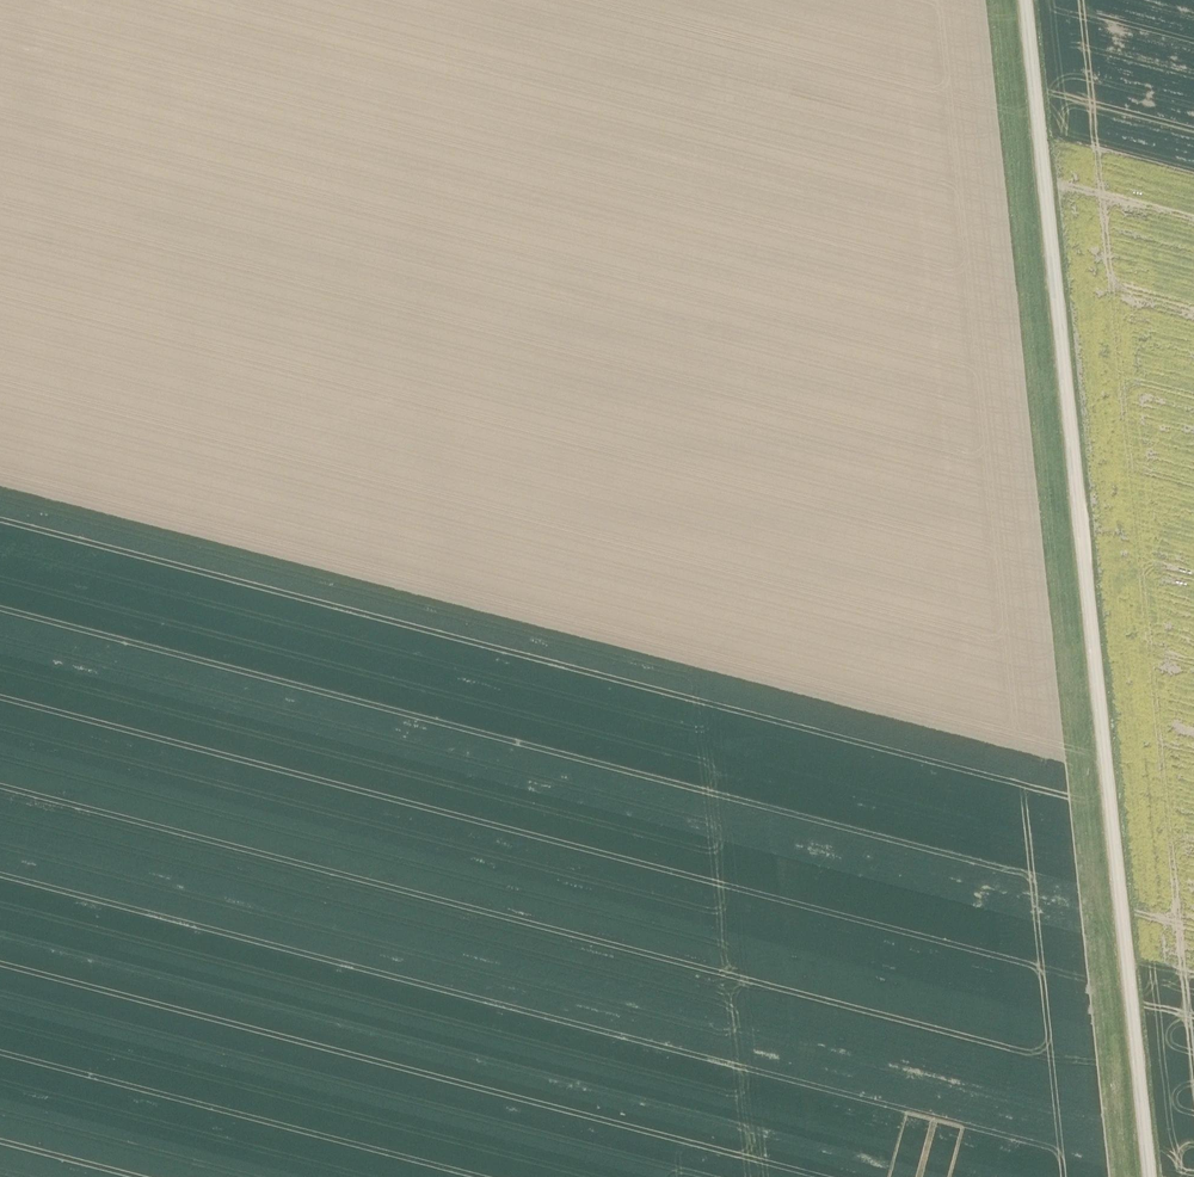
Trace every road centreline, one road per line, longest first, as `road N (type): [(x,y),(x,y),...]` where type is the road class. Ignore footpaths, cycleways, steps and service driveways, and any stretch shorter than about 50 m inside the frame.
road 1 (tertiary): [(1150,1176),(1026,0)]

